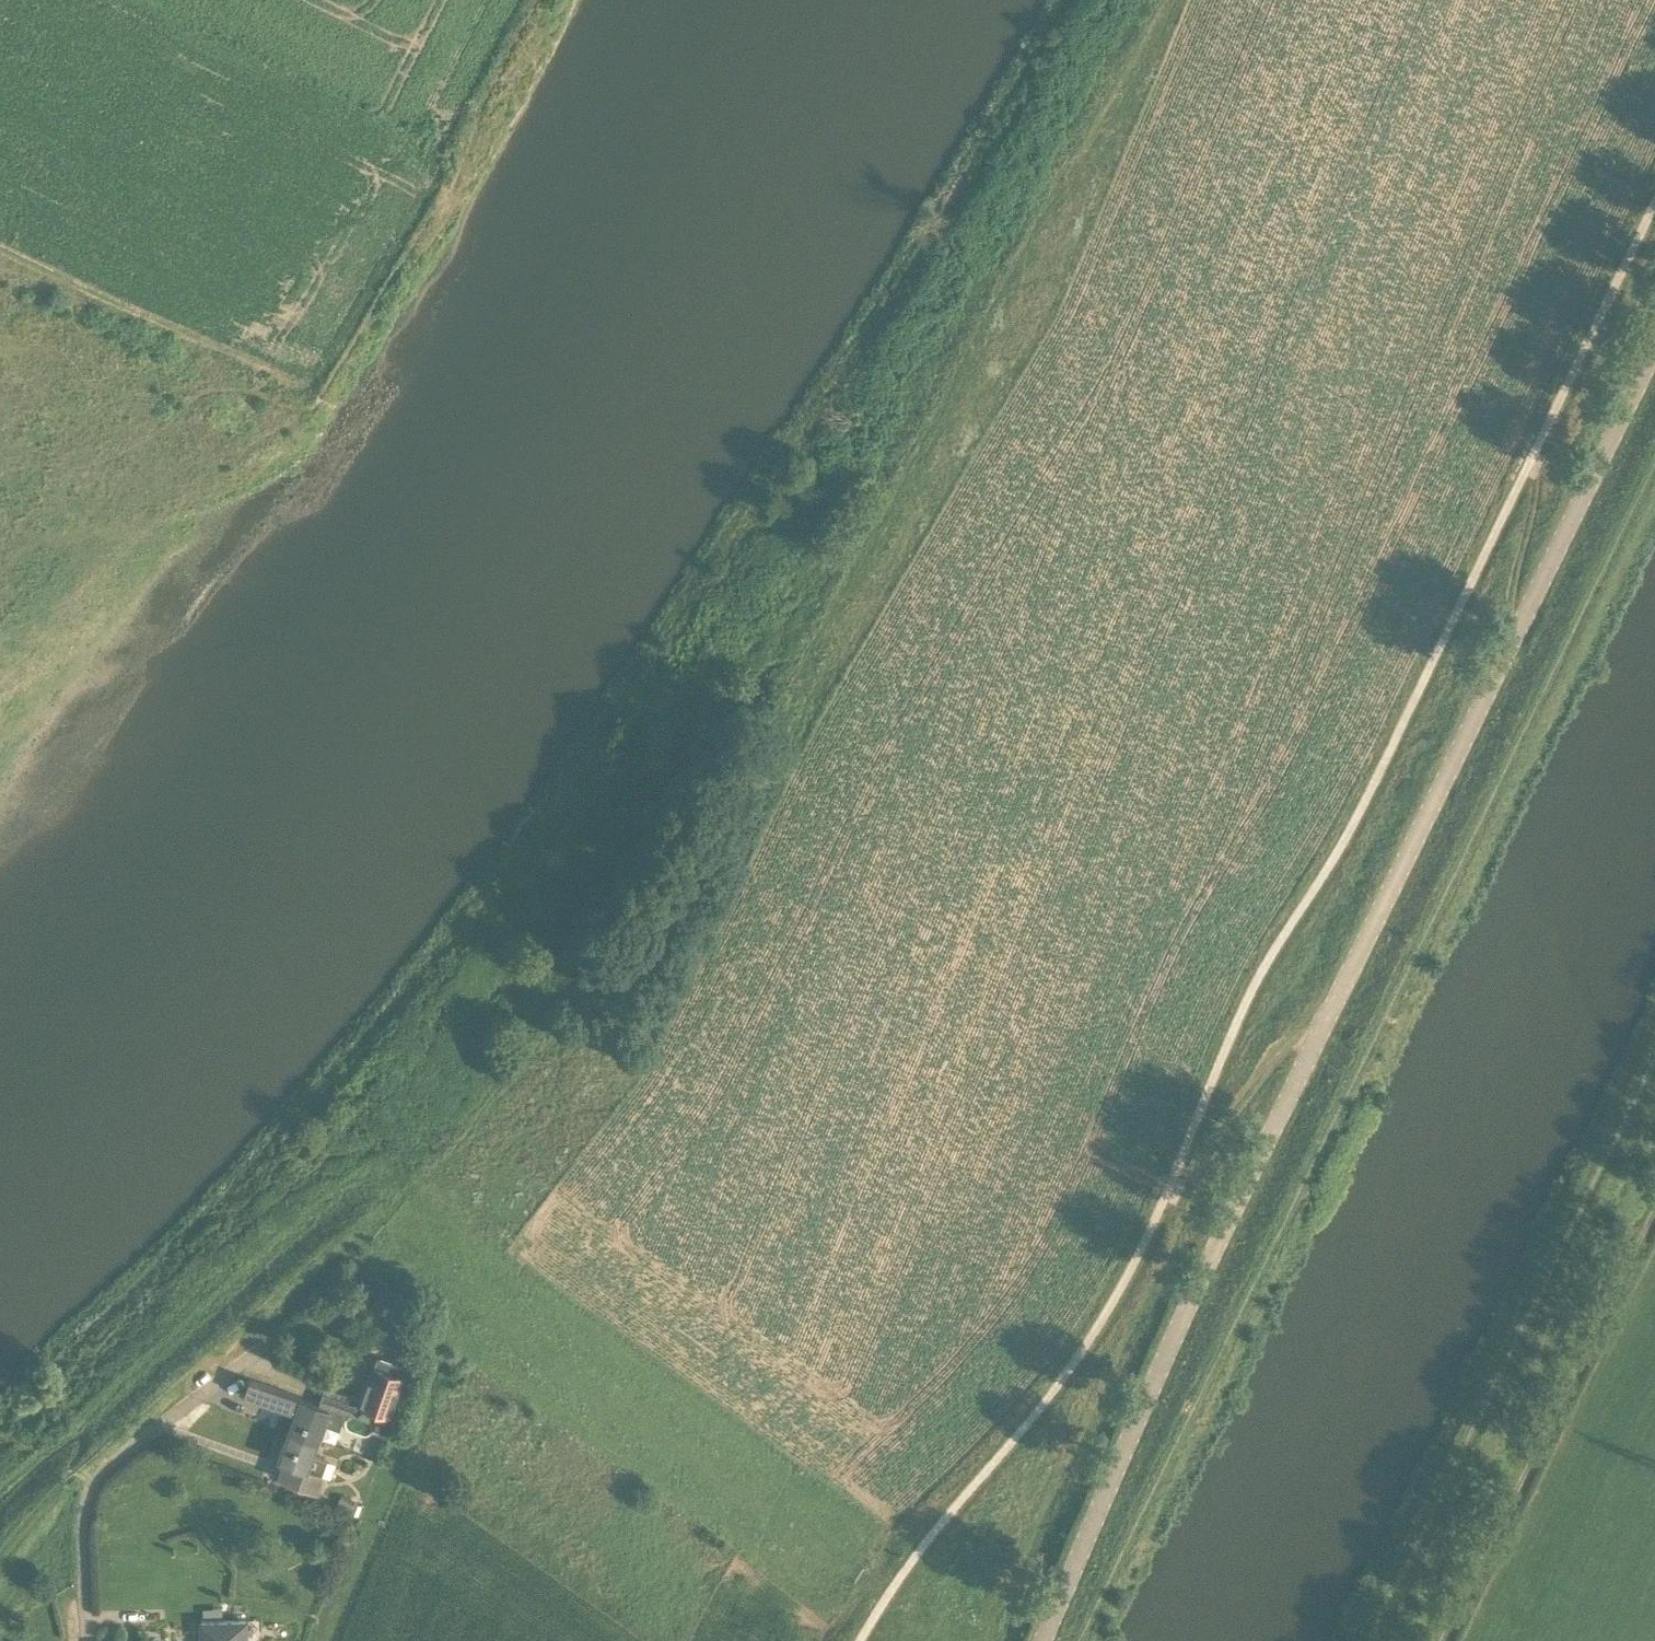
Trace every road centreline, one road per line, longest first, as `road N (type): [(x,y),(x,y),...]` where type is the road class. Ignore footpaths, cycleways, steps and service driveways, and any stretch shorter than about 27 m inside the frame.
road 1 (tertiary): [(1040,1640),(1142,1411),(1654,350)]
road 2 (track): [(1654,1252),(1466,1640)]
road 3 (track): [(0,243),(309,386)]
road 4 (residential): [(80,1525),(91,1486),(264,1345)]
road 5 (track): [(1519,632),(1510,622),(1515,571),(1532,520),(1533,486),(1524,474)]
road 6 (track): [(462,144),(535,0)]

